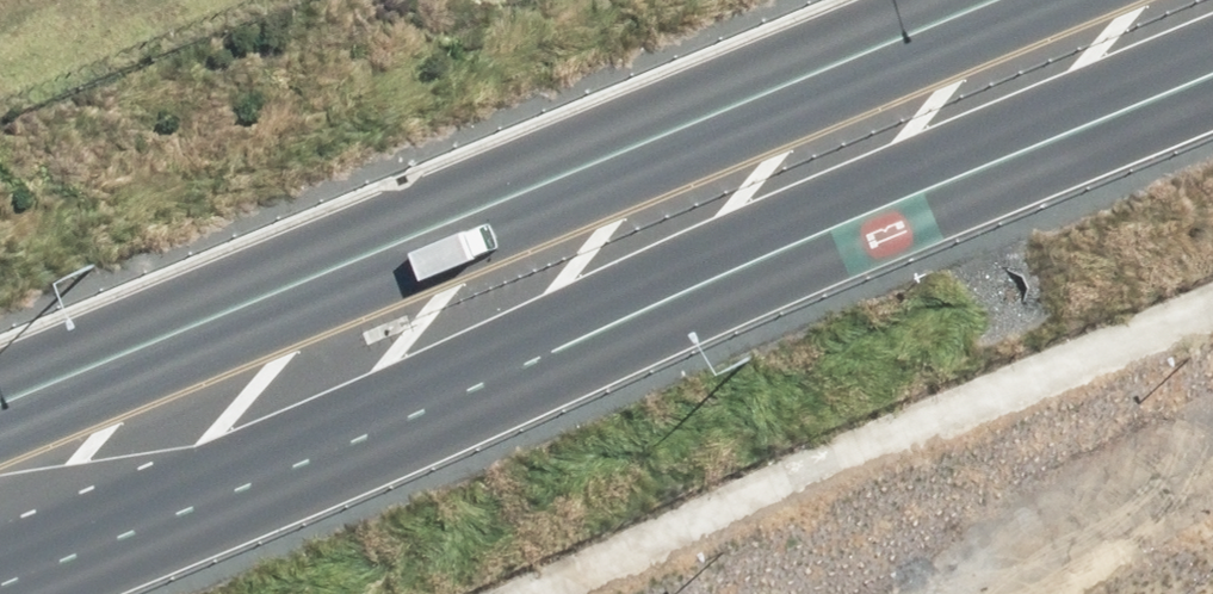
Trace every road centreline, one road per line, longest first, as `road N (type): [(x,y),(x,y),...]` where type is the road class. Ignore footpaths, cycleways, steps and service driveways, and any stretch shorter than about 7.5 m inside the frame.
road 1 (trunk): [(1212,68),(0,565)]
road 2 (trunk): [(0,427),(1020,0)]

